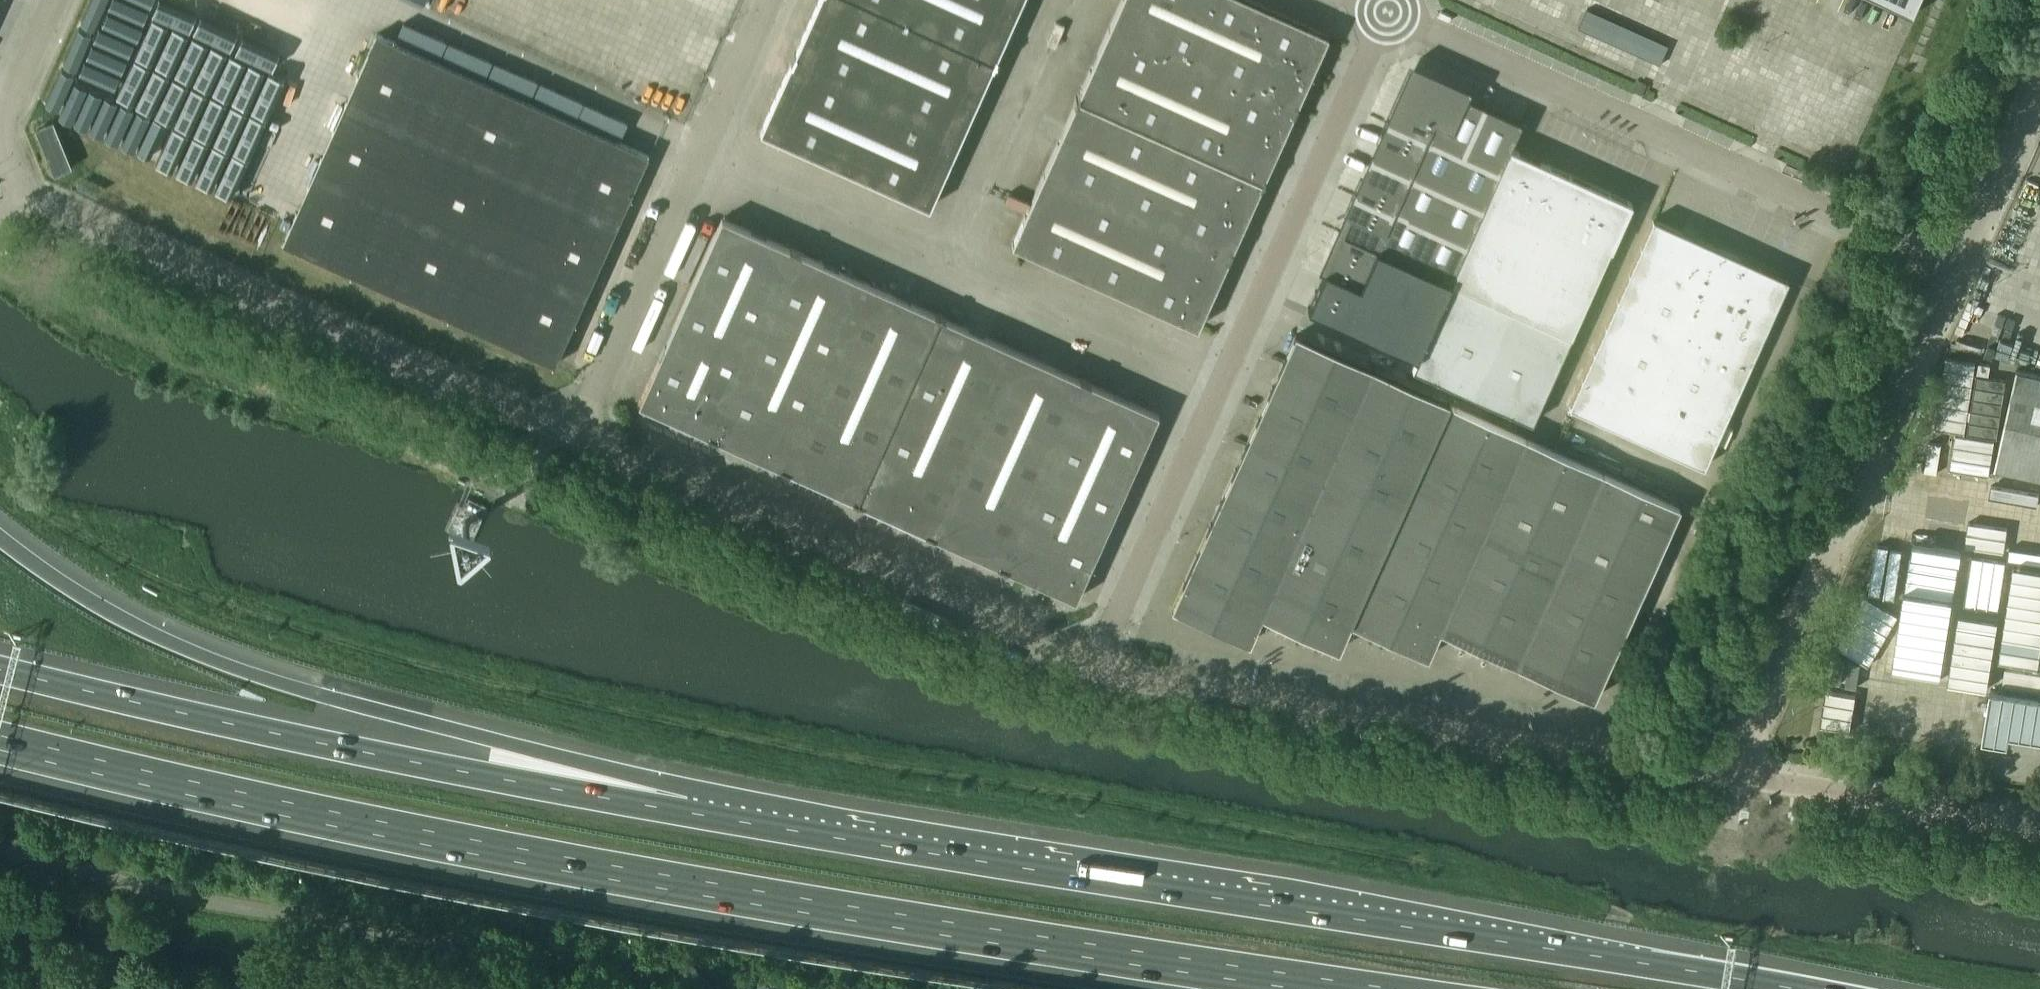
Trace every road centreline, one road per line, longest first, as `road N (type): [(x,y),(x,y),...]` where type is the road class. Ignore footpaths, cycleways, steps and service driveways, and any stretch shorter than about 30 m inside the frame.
road 1 (motorway): [(0,741),(519,854),(1354,988)]
road 2 (motorway): [(1793,988),(734,822)]
road 3 (motorway): [(734,822),(701,788),(531,749),(191,653),(84,597),(0,534)]
road 4 (motorway): [(734,822),(431,767),(0,669)]
road 5 (unclassified): [(1095,669),(1388,11)]
road 6 (unclassified): [(1726,774),(1095,669)]
road 7 (unclassified): [(1960,268),(1388,11)]
road 8 (unclassified): [(575,434),(26,193)]
road 9 (unclassified): [(1095,669),(575,434)]
road 10 (unclassified): [(1726,774),(1960,268)]
road 11 (unclassified): [(575,434),(771,0)]
road 12 (unclassified): [(2039,822),(1726,774)]
road 13 (unclassified): [(1960,268),(2039,86)]
road 14 (unclassified): [(0,125),(56,0)]

